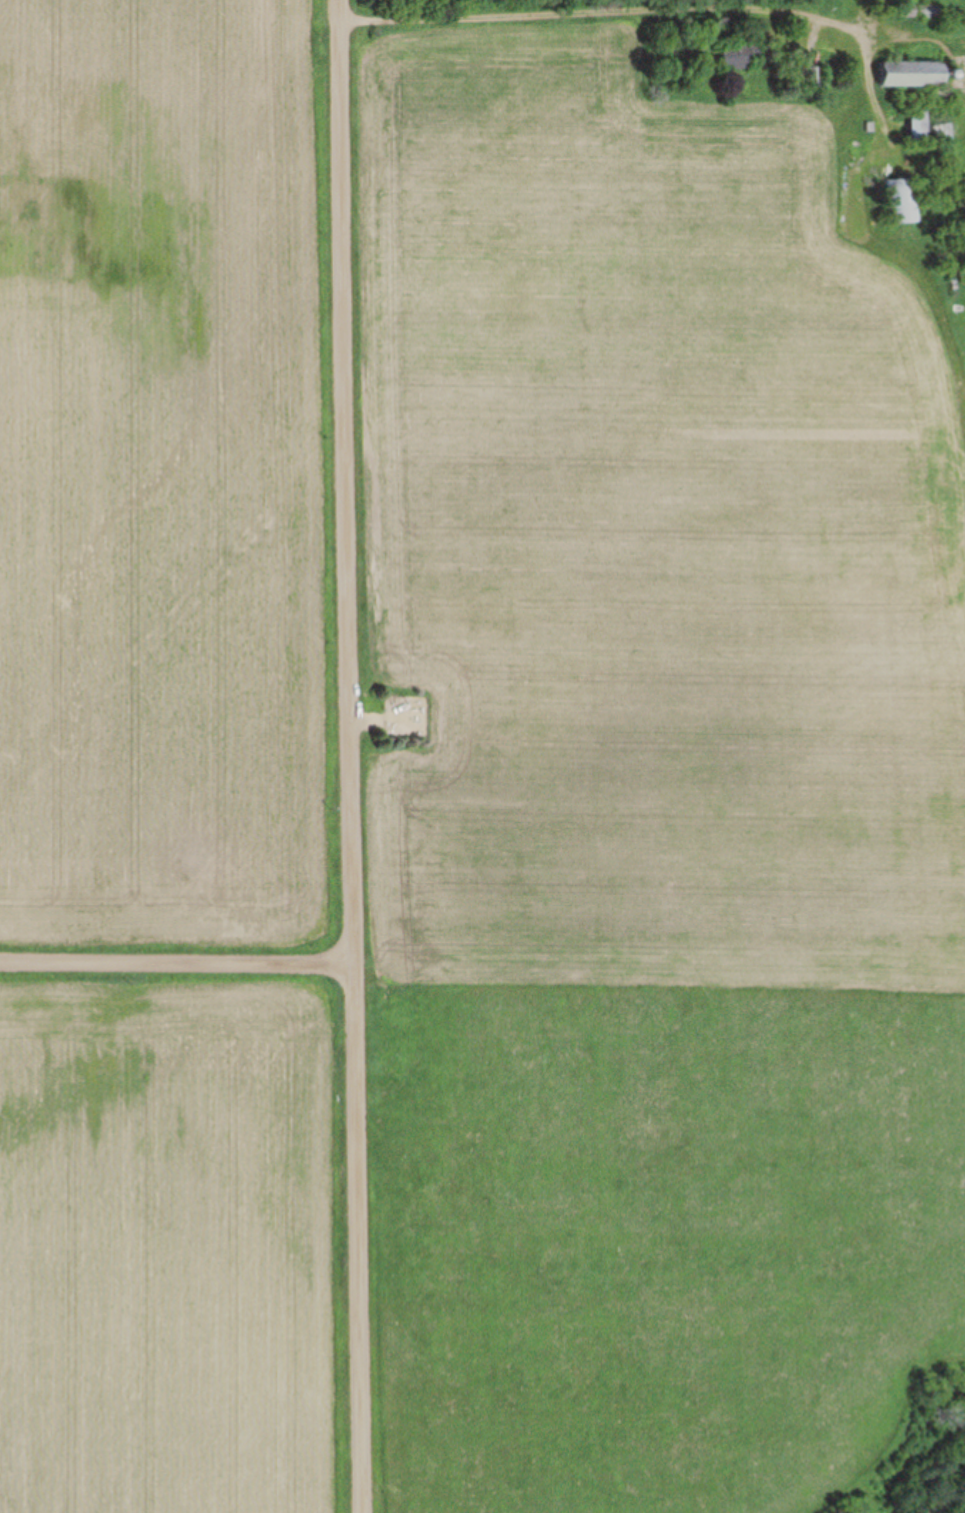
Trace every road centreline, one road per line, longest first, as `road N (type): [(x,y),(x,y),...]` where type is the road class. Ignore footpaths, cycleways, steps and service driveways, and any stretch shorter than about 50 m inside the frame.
road 1 (residential): [(341,0),(363,1512)]
road 2 (residential): [(0,961),(355,967)]

